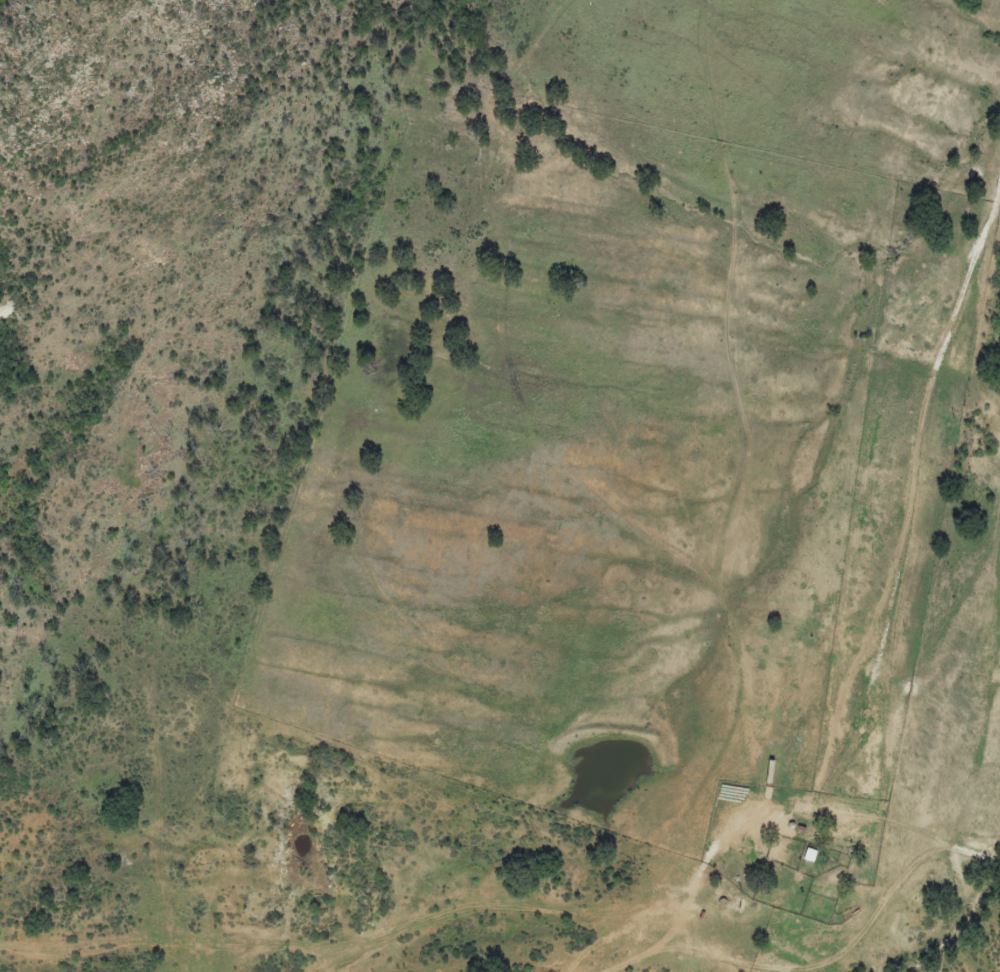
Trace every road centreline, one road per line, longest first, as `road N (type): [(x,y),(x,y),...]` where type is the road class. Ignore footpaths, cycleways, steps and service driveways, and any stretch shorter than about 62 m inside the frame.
road 1 (track): [(692,971),(717,958),(820,967),(864,931),(923,855),(951,848),(999,855)]

